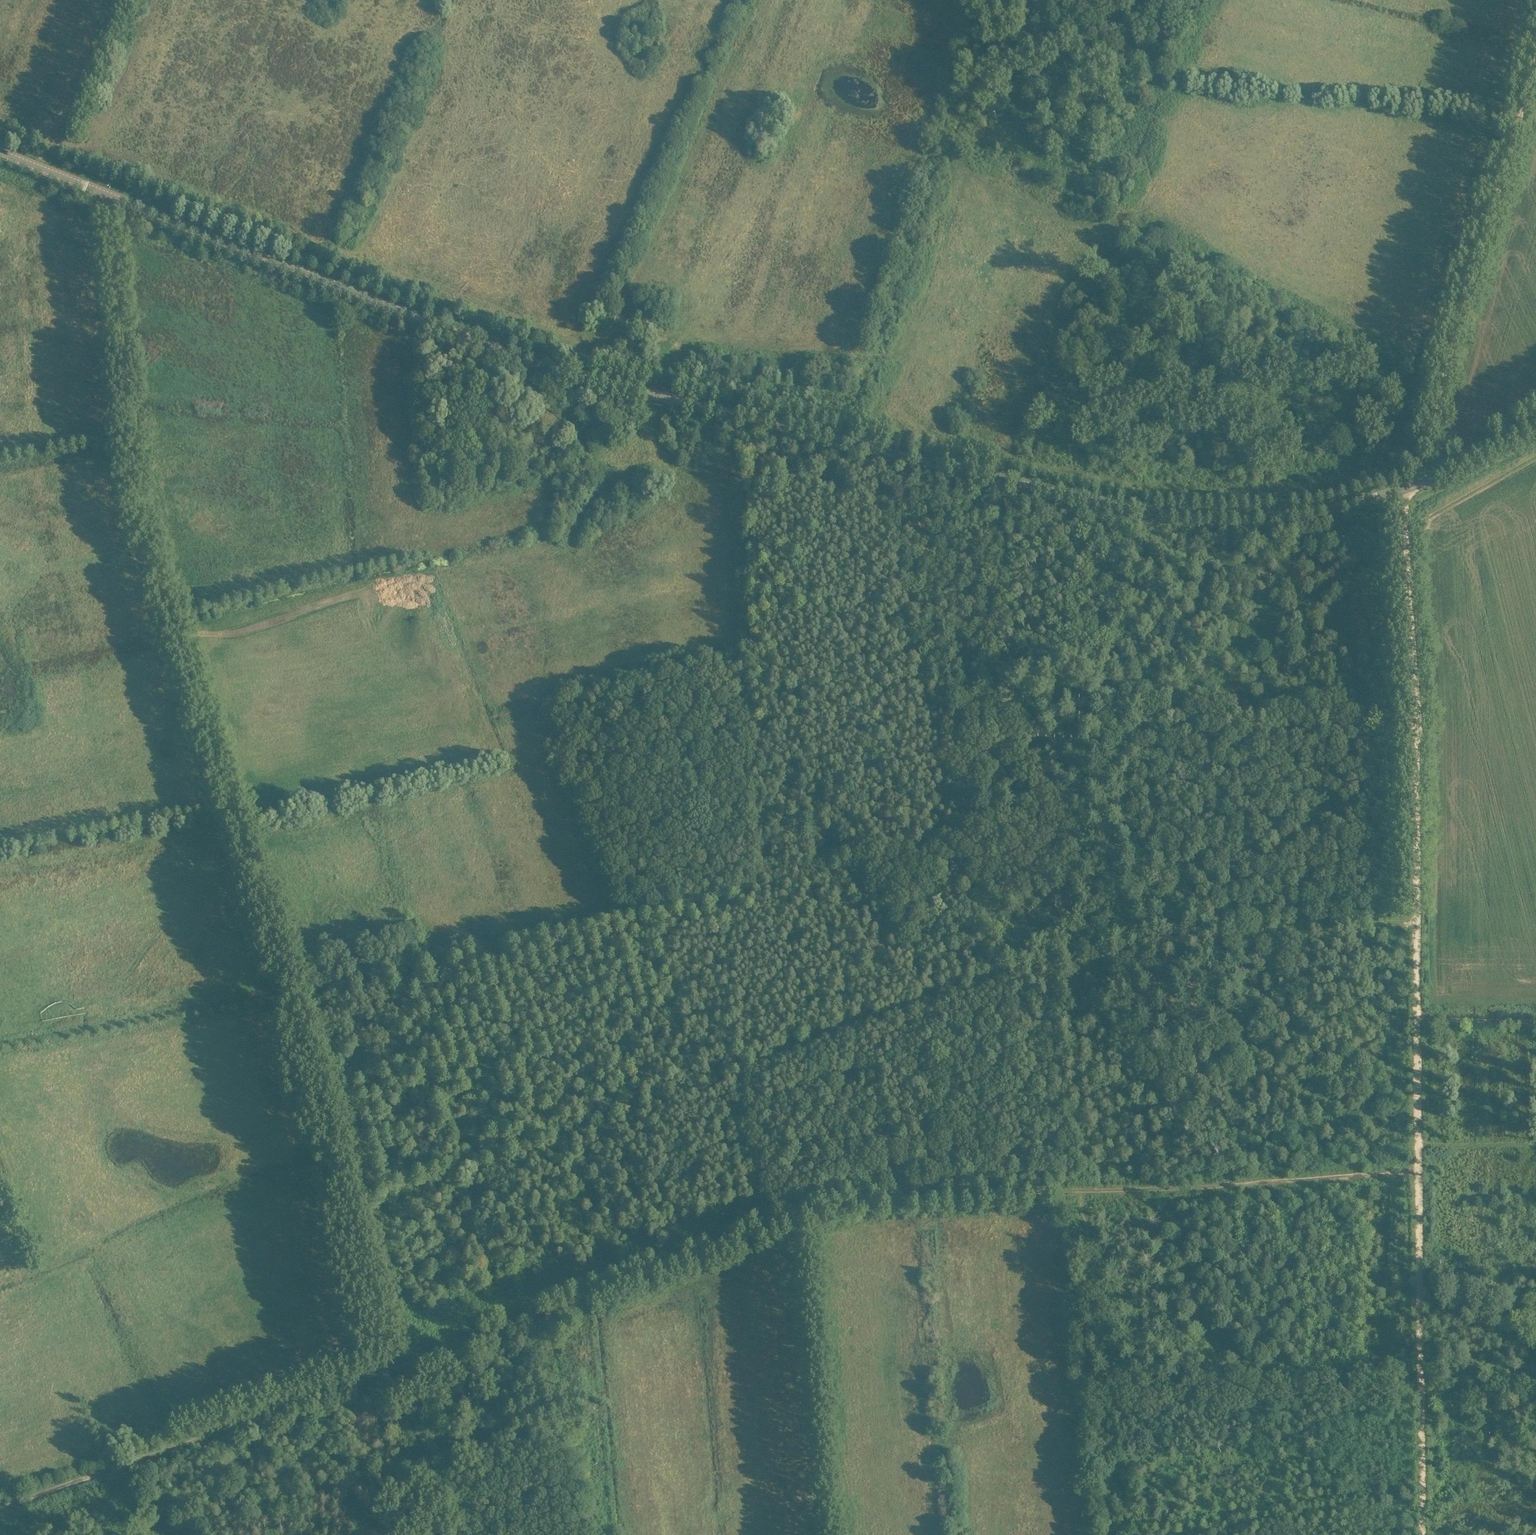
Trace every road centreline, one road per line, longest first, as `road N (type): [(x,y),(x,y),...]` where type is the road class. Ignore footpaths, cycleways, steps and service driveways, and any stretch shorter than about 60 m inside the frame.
road 1 (track): [(122,1467),(821,1212),(888,1201),(1418,1175)]
road 2 (track): [(103,194),(133,510),(281,981),(386,1371)]
road 3 (tertiary): [(726,412),(1146,512),(1248,518),(1403,488),(1535,424)]
road 4 (tertiary): [(726,412),(538,363),(0,152)]
road 5 (track): [(1403,488),(1419,923)]
road 6 (track): [(1535,61),(1434,410)]
road 7 (track): [(1418,1175),(1420,1392)]
road 8 (track): [(1417,1019),(1418,1175)]
road 9 (track): [(1420,1392),(1422,1534)]
road 10 (track): [(0,1510),(122,1467)]

